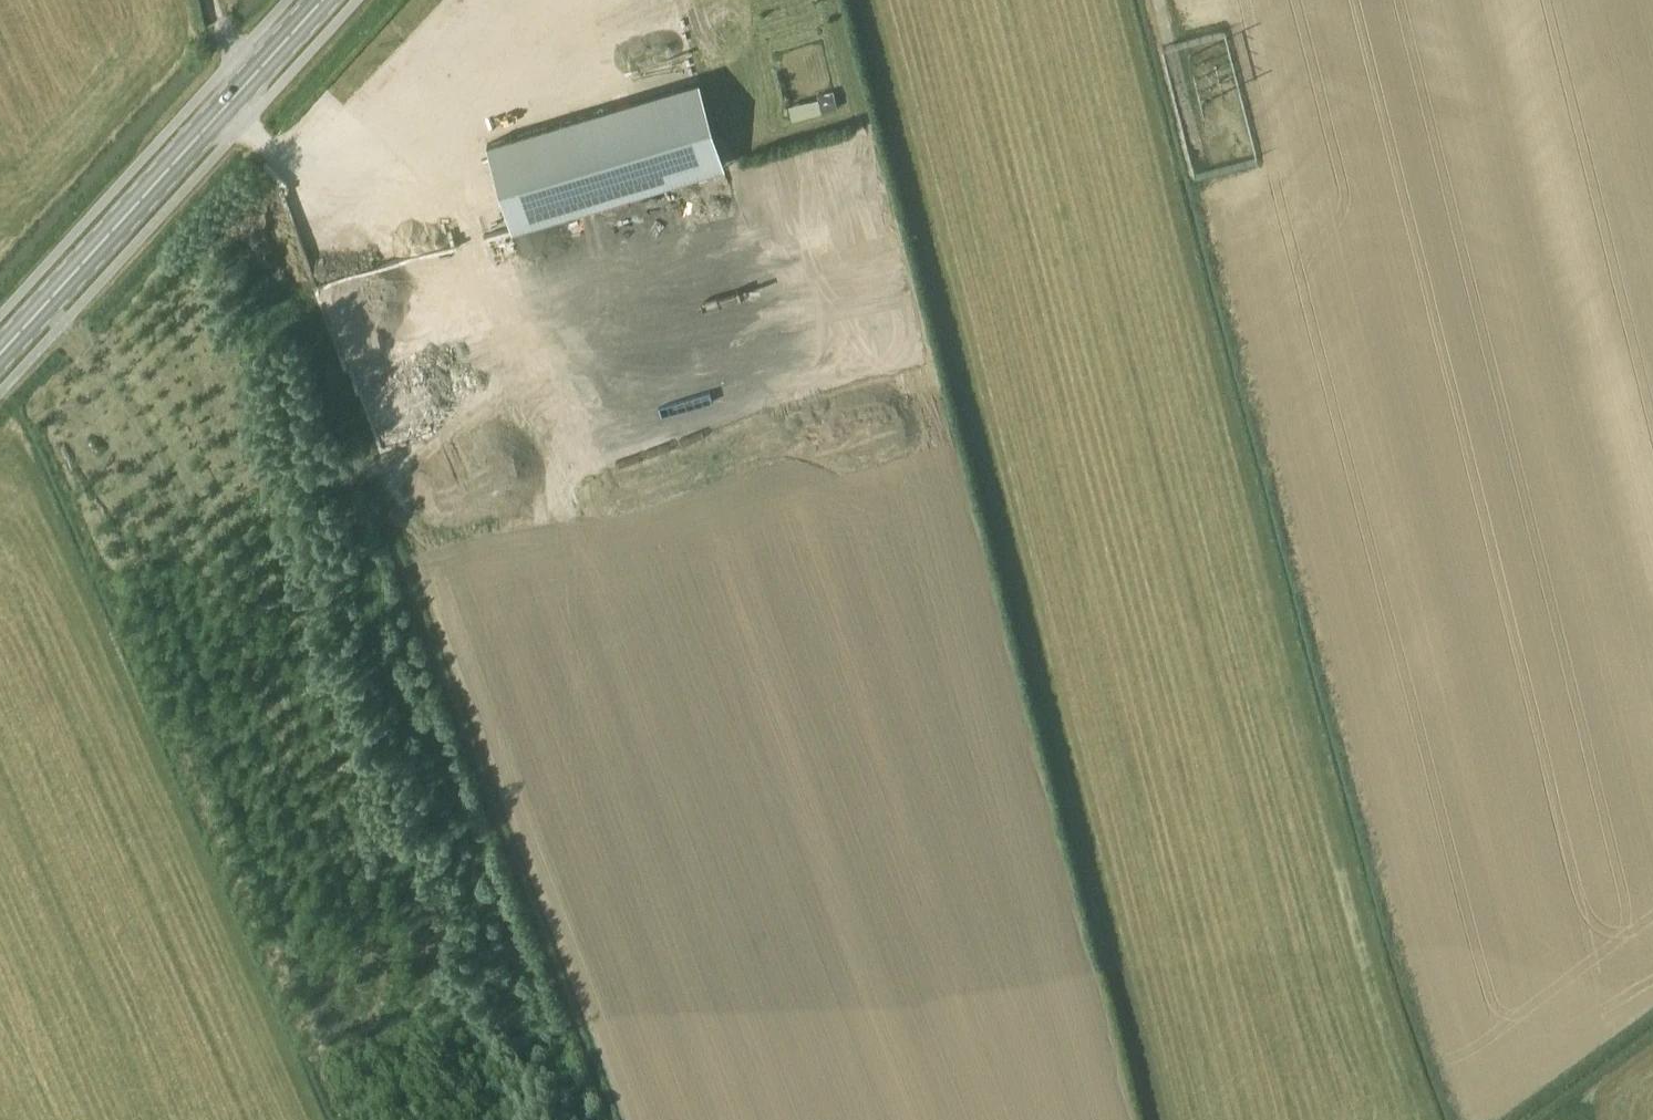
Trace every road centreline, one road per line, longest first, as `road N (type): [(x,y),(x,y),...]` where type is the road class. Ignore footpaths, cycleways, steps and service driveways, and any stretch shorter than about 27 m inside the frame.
road 1 (primary): [(0,355),(323,0)]

